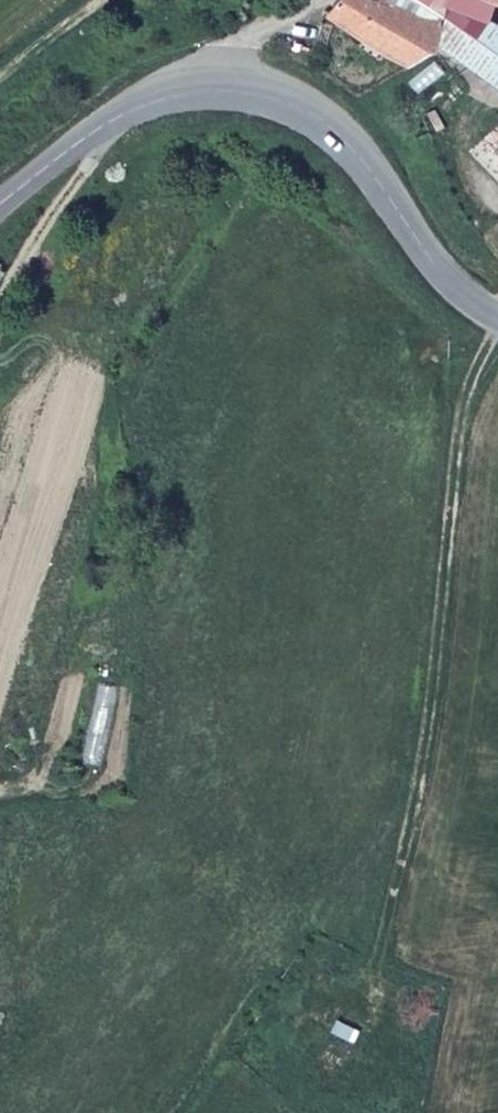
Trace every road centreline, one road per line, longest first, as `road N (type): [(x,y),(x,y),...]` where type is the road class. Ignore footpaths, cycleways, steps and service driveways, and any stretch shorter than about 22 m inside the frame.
road 1 (secondary): [(0,208),(69,147),(185,93),(274,93),(369,161),(482,314),(497,318)]
road 2 (track): [(148,0),(0,105)]

